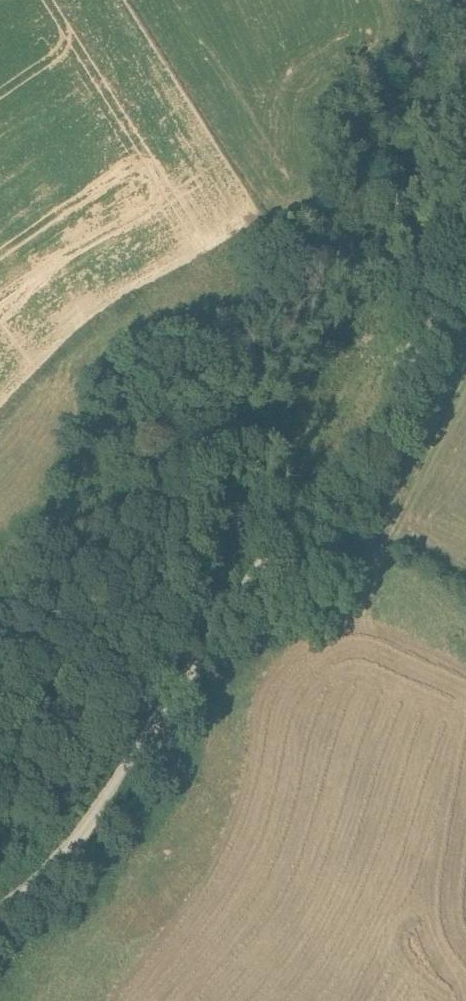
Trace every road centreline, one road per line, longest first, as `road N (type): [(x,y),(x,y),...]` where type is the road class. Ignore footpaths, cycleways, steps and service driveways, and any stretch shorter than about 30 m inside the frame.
road 1 (unclassified): [(296,527),(72,824),(0,886)]
road 2 (unclassified): [(296,527),(375,449),(465,267)]

